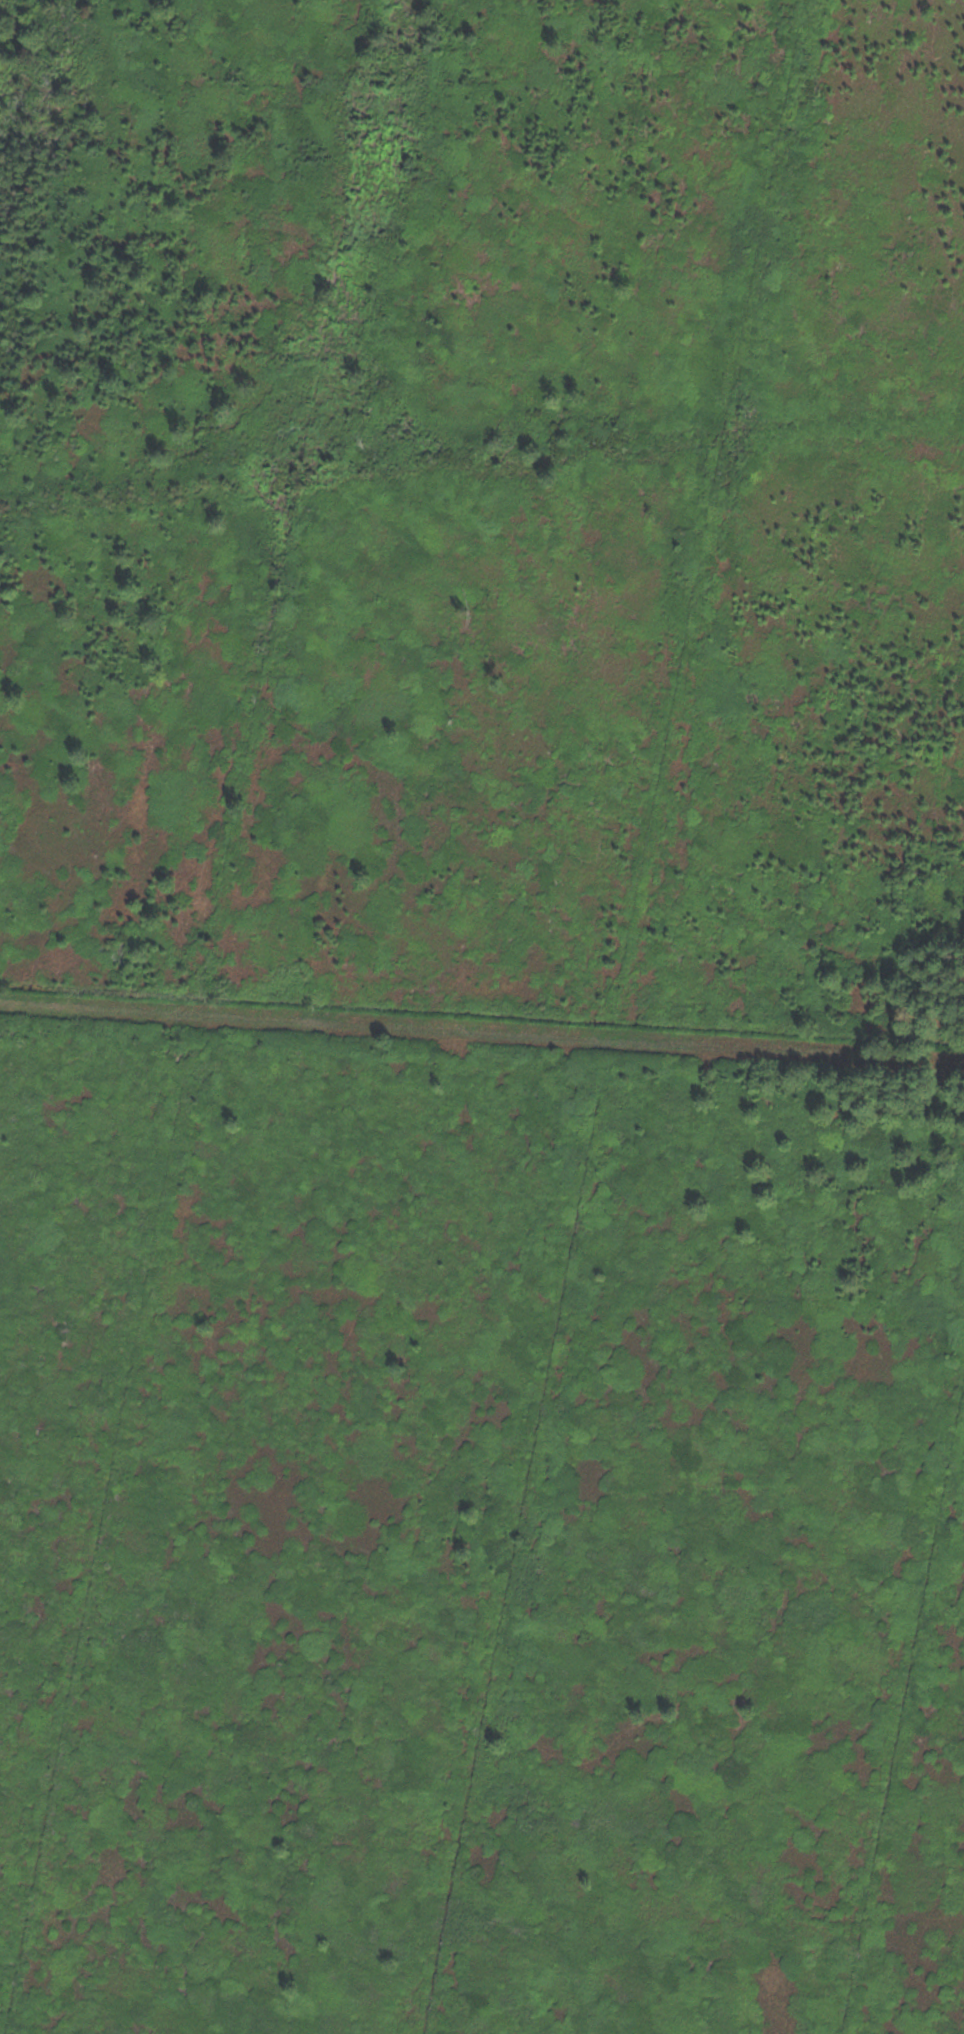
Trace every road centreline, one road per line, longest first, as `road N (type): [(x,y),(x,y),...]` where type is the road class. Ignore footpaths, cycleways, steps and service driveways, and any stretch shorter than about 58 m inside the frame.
road 1 (track): [(0,1000),(963,1058)]

